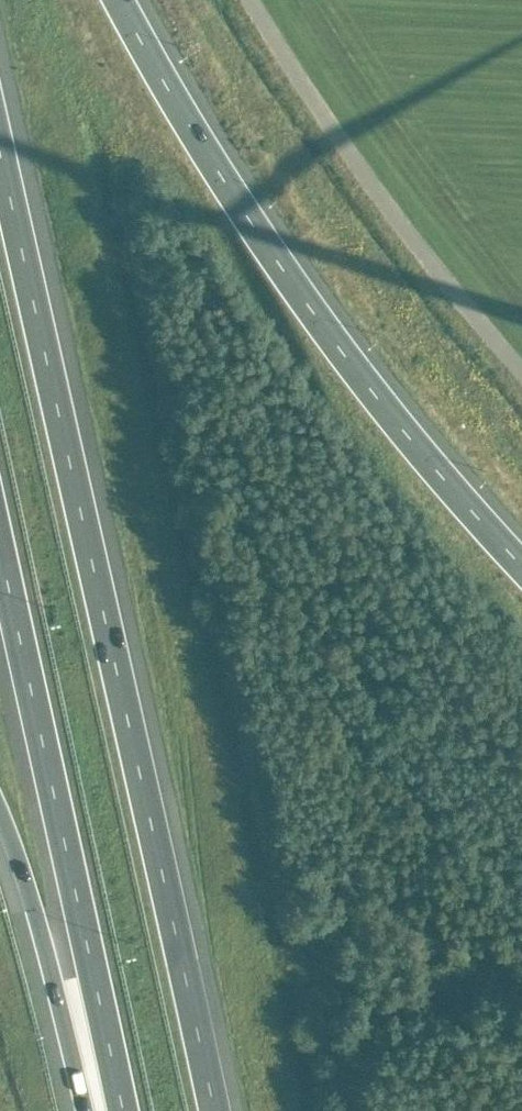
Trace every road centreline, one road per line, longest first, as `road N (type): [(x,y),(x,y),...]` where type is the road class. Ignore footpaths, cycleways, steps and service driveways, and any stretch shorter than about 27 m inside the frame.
road 1 (motorway): [(216,1110),(0,162)]
road 2 (motorway): [(521,565),(368,387),(233,190),(119,0)]
road 3 (motorway): [(0,546),(121,1110)]
road 4 (motorway): [(0,802),(78,1110)]
road 5 (track): [(407,236),(521,372)]

